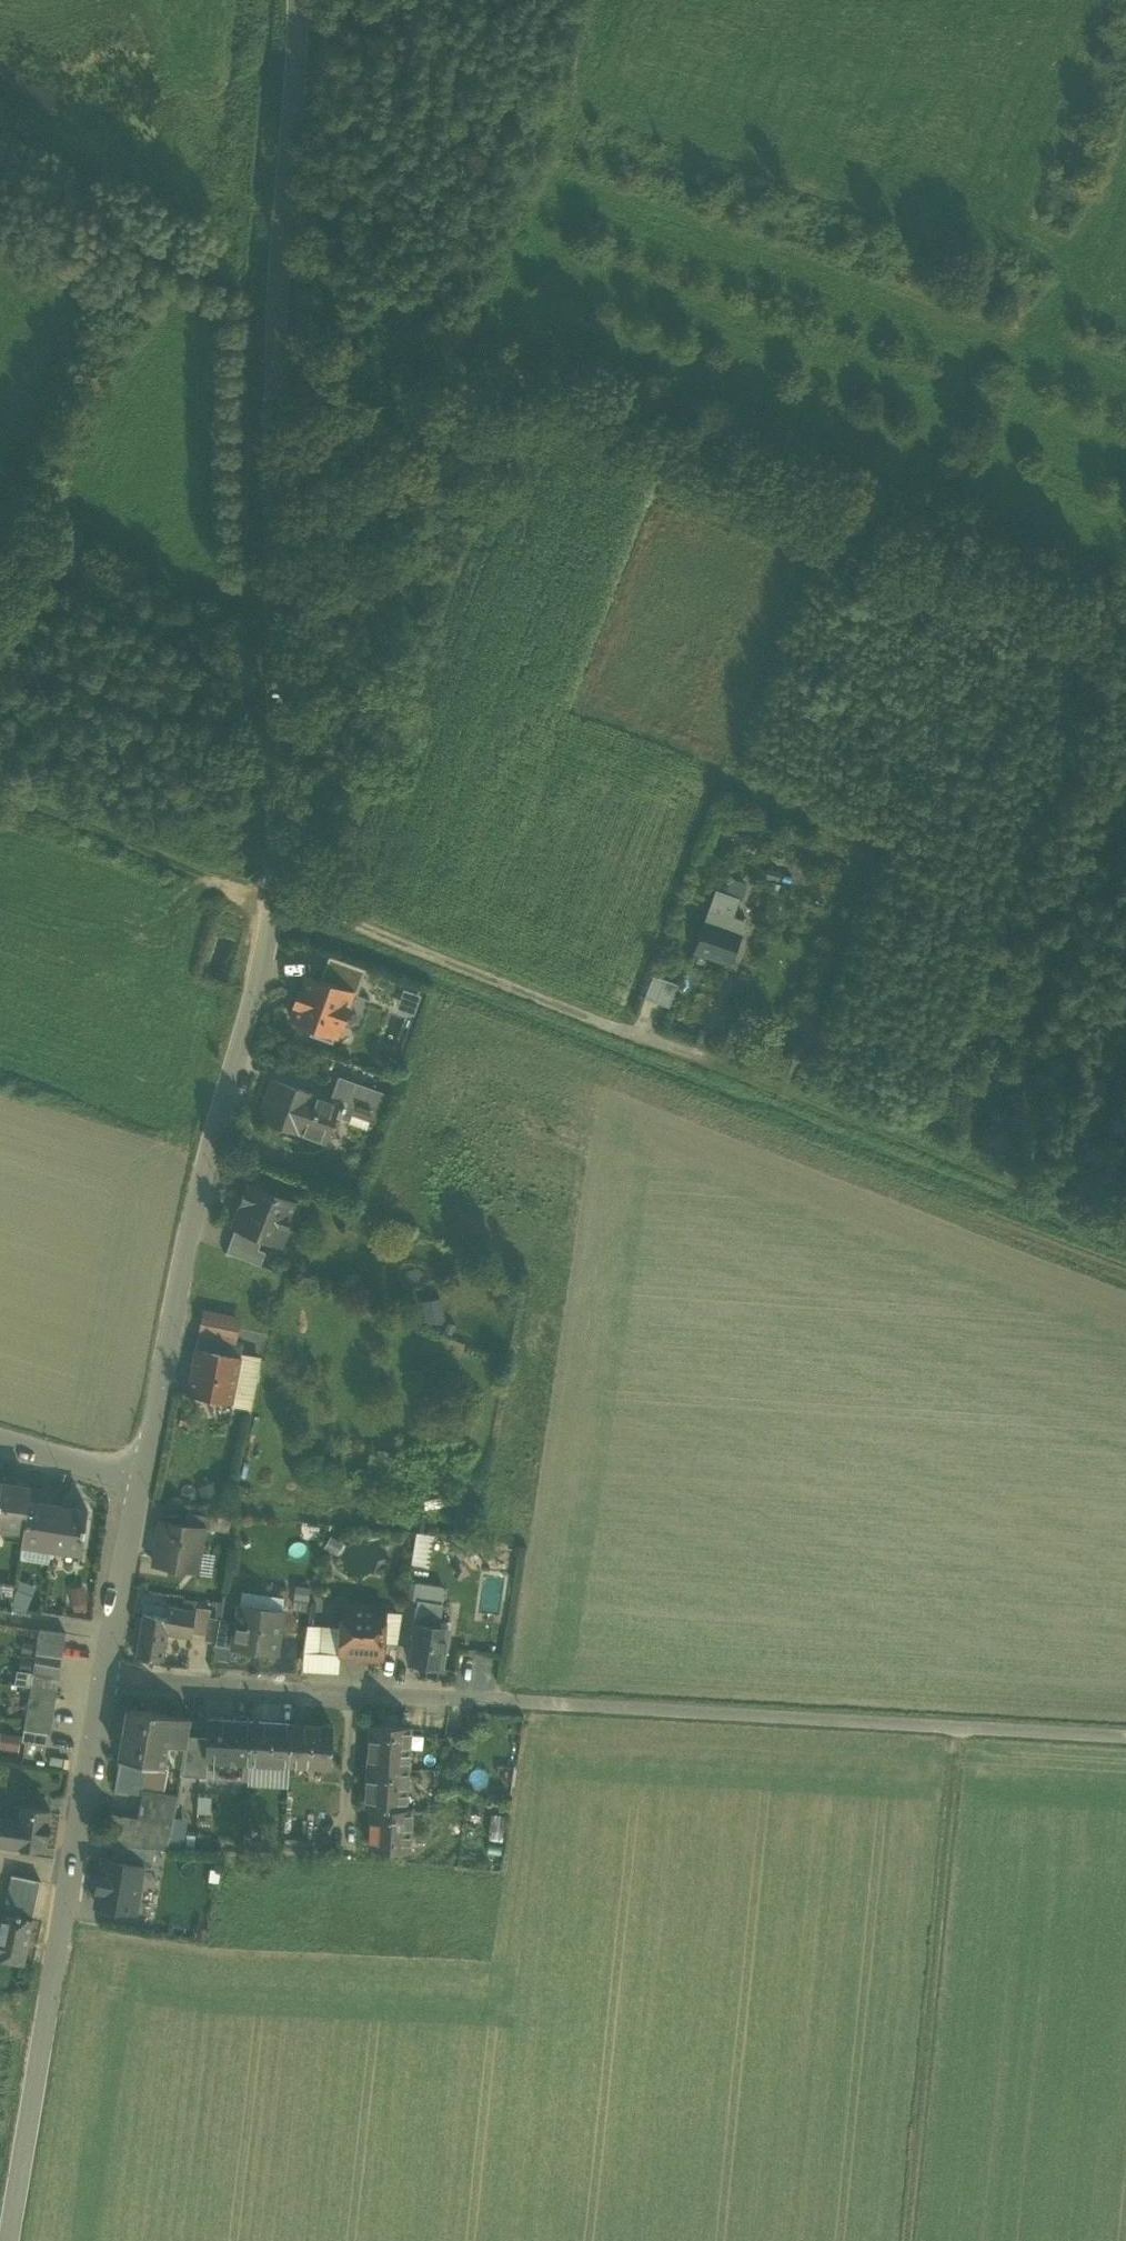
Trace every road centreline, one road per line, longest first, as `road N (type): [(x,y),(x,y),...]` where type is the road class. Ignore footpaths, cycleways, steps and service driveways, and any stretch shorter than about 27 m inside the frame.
road 1 (unclassified): [(102,1676),(1125,1761)]
road 2 (unclassified): [(274,894),(272,444),(292,0)]
road 3 (unclassified): [(137,1485),(210,1151),(255,1016),(274,894)]
road 4 (unclassified): [(8,2240),(102,1676)]
road 5 (unclassified): [(703,1059),(274,894)]
road 6 (track): [(1125,1229),(703,1059)]
road 7 (track): [(274,894),(0,783)]
road 8 (unclassified): [(110,1630),(137,1485)]
road 9 (unclassified): [(0,1443),(137,1485)]

